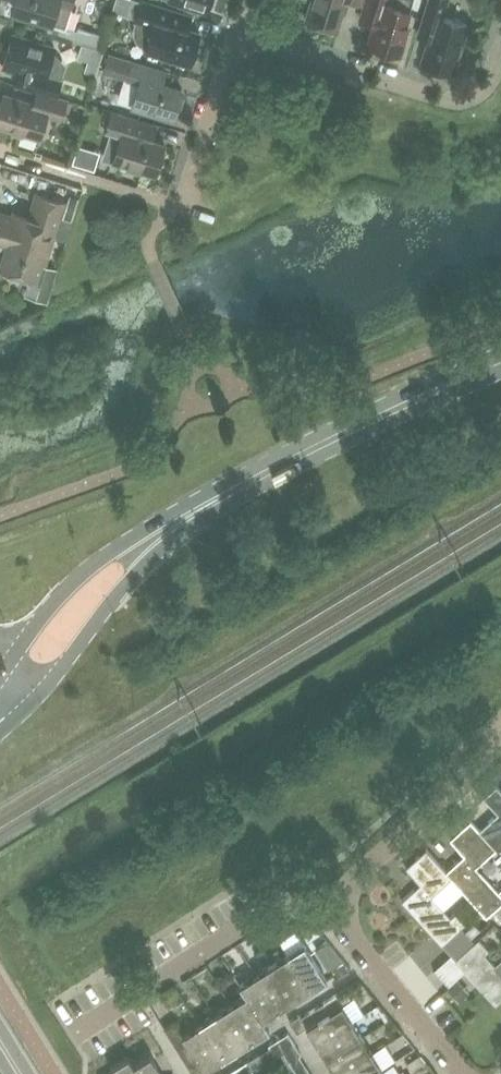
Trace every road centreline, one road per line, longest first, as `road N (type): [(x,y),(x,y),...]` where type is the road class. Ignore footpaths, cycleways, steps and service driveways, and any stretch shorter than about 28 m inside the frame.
road 1 (primary): [(14,695),(76,613),(154,541),(231,491),(500,364)]
road 2 (residential): [(237,34),(449,99),(483,88),(500,39)]
road 3 (residential): [(84,1027),(267,910),(333,903)]
road 4 (residential): [(333,903),(500,747)]
road 5 (residential): [(465,1073),(333,903)]
road 6 (residential): [(183,204),(237,34)]

